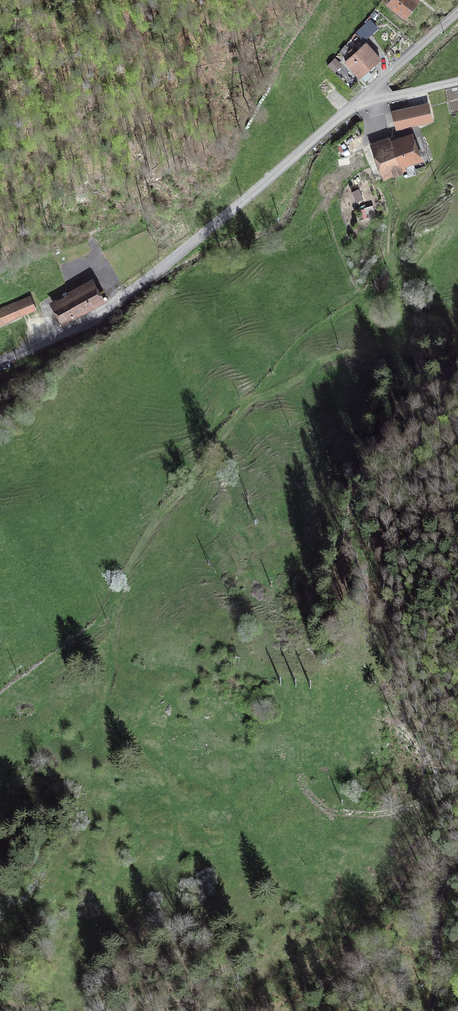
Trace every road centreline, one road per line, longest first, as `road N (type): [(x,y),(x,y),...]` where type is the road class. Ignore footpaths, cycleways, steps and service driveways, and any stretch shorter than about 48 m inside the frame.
road 1 (track): [(298,763),(264,803),(174,800),(162,770),(126,744),(109,716),(116,610),(152,527),(197,469),(267,406),(372,362),(387,330),(396,253)]
road 2 (unclassified): [(0,359),(113,305),(369,100)]
road 3 (track): [(396,253),(403,212),(443,144),(438,86)]
road 4 (unclassified): [(430,1010),(438,897),(457,865)]
road 5 (residential): [(369,100),(457,11)]

